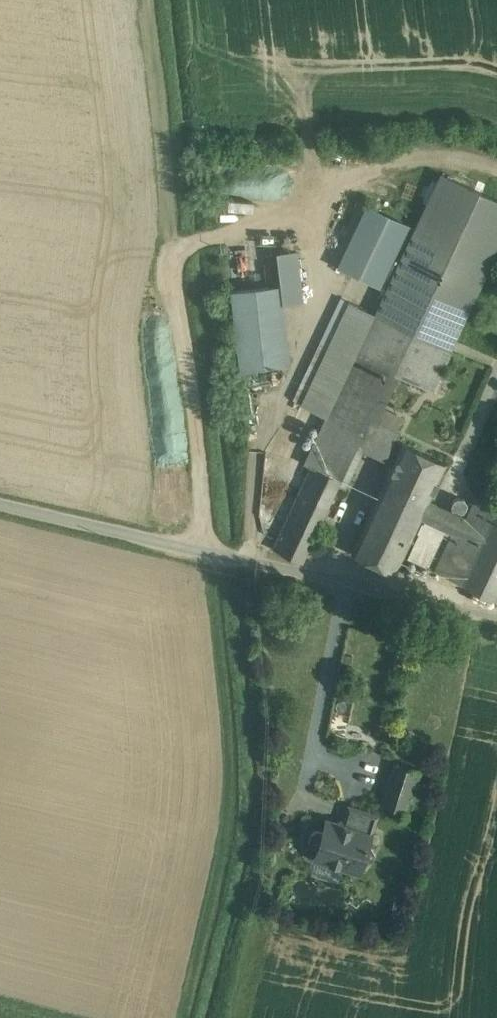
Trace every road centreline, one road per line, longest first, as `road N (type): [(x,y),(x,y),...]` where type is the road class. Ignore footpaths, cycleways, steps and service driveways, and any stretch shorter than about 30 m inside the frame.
road 1 (unclassified): [(0,508),(496,622)]

